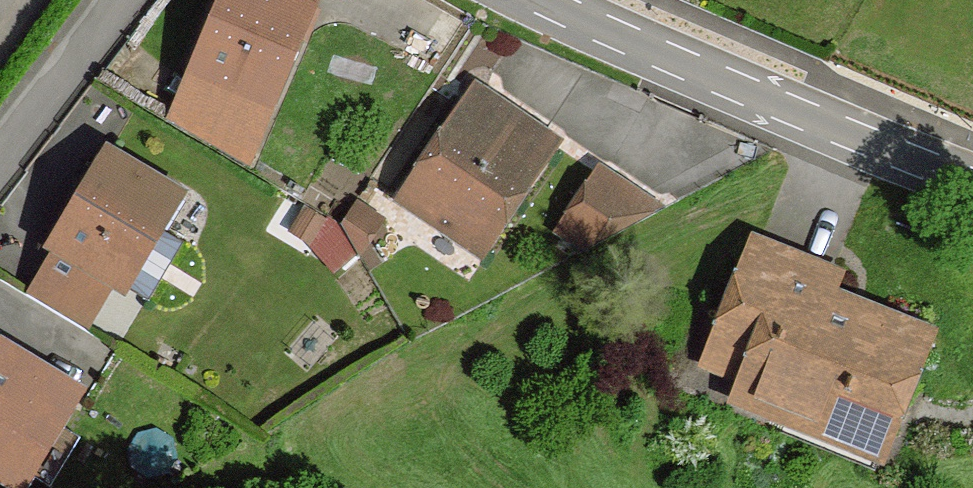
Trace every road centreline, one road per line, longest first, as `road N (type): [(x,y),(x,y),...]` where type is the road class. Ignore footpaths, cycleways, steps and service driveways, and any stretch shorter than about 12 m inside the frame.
road 1 (tertiary): [(599,0),(972,145)]
road 2 (residential): [(0,145),(110,0)]

